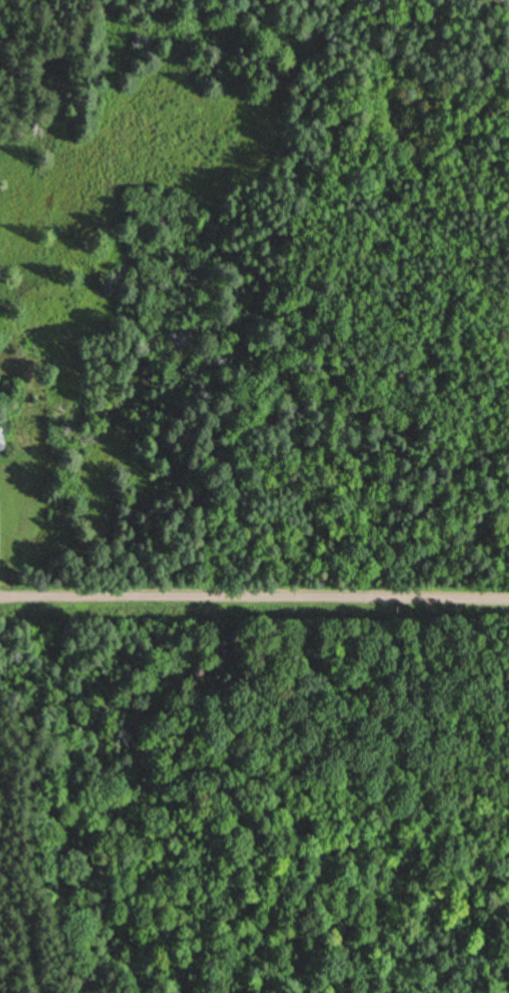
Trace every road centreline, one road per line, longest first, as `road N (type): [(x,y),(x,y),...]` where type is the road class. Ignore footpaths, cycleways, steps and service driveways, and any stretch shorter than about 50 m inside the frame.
road 1 (residential): [(0,594),(508,604)]

